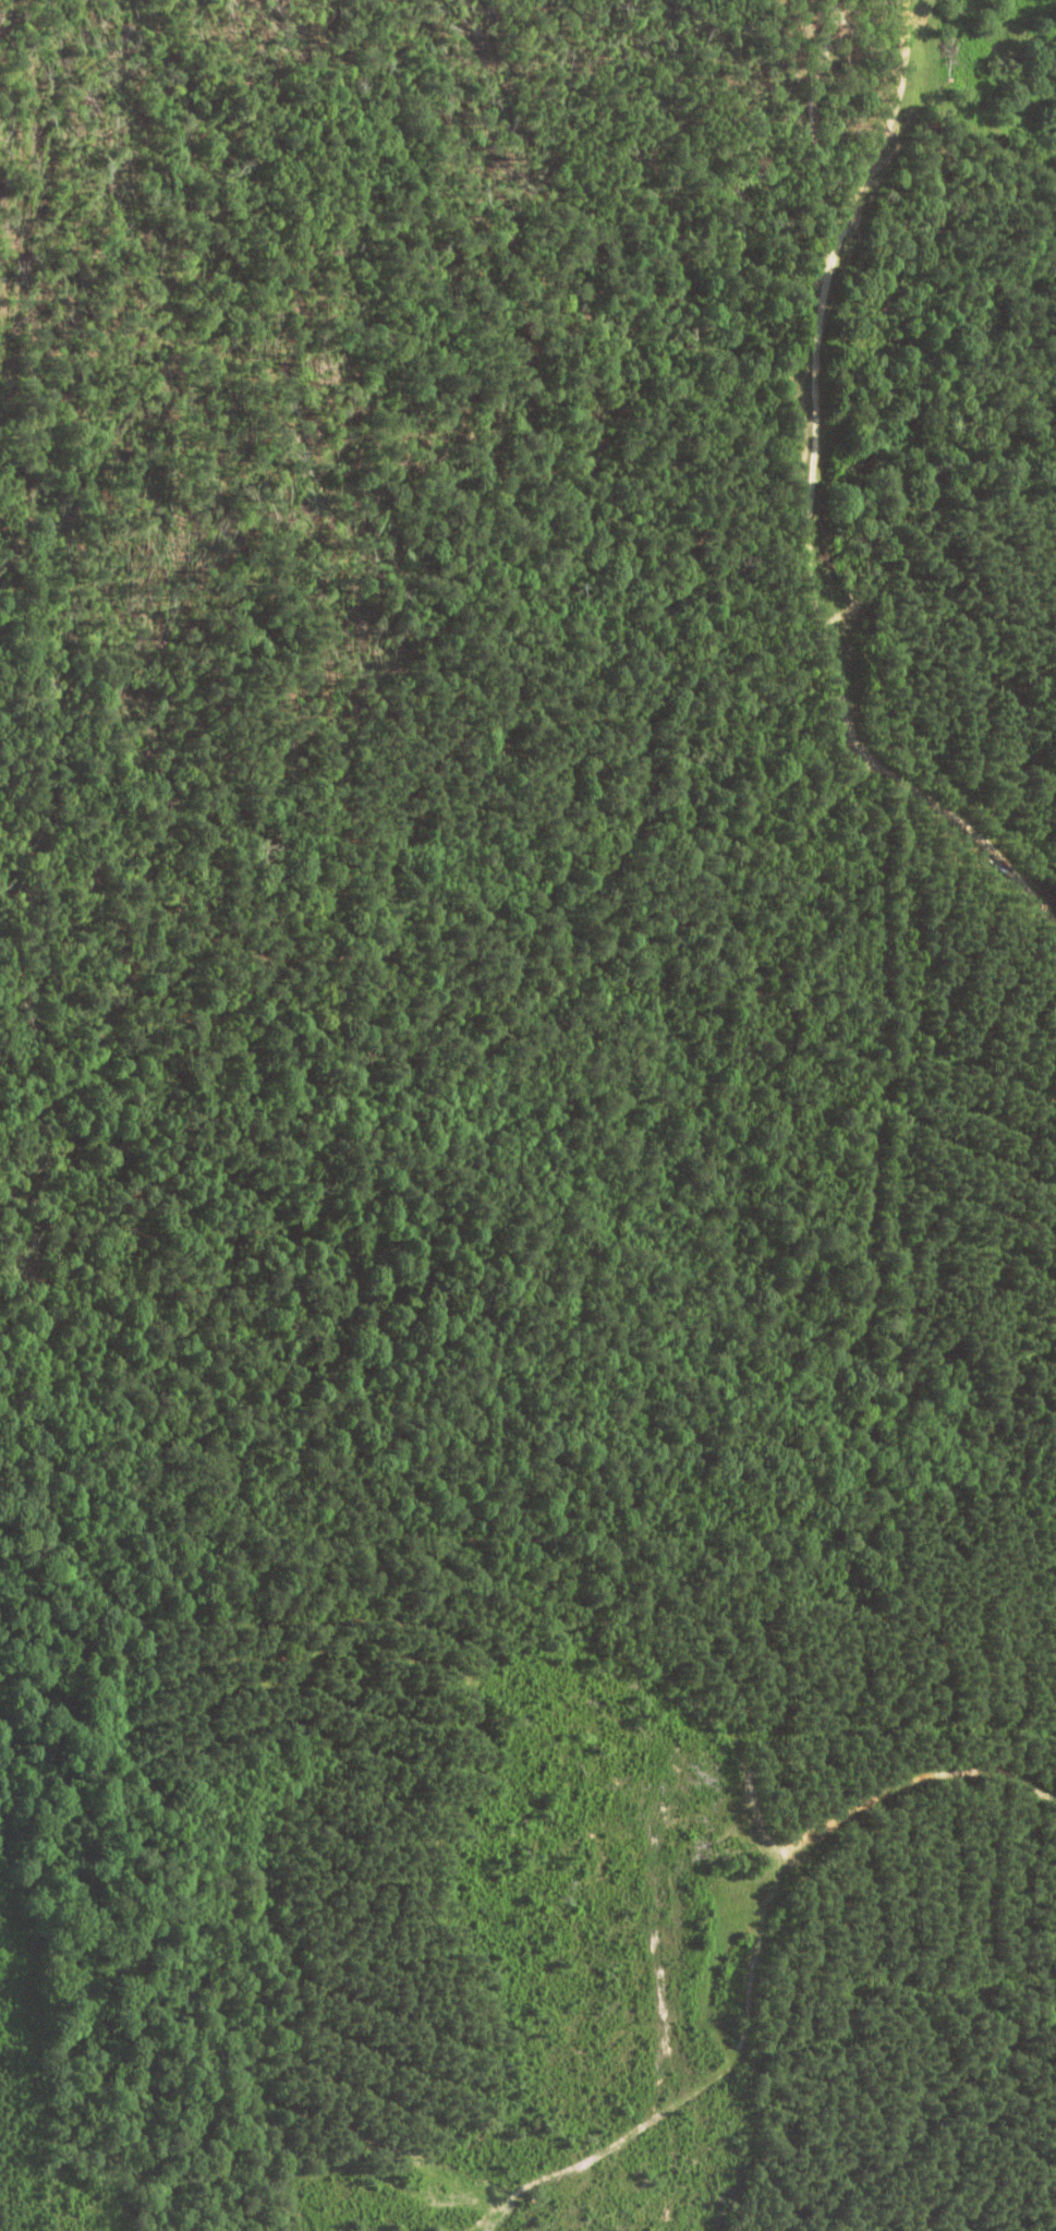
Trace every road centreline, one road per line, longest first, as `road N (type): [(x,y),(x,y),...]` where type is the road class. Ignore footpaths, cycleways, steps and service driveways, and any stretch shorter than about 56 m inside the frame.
road 1 (track): [(1055,936),(950,813),(872,761),(843,720),(799,555),(828,263),(897,112),(911,0)]

